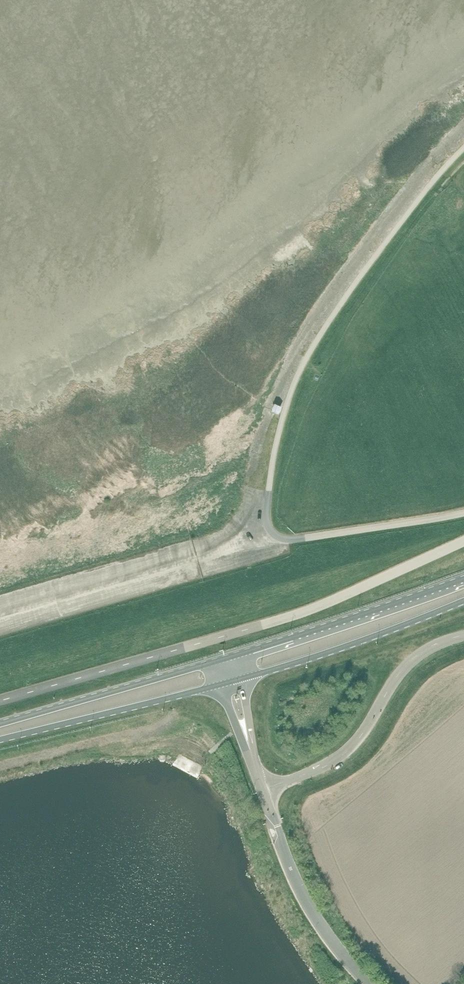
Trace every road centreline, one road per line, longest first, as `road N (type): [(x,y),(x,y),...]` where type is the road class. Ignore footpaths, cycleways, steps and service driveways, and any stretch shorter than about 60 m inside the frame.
road 1 (unclassified): [(463,512),(284,540),(272,535),(267,511),(277,439),(310,351),(463,148)]
road 2 (unclassified): [(0,700),(301,613),(463,541)]
road 3 (unclassified): [(262,789),(344,753),(406,665),(463,635)]
road 4 (primary): [(463,579),(224,659)]
road 5 (primary): [(242,678),(463,601)]
road 6 (primary): [(224,659),(0,723)]
road 7 (primary): [(0,739),(220,684)]
road 8 (tertiary): [(366,983),(300,890),(262,789)]

